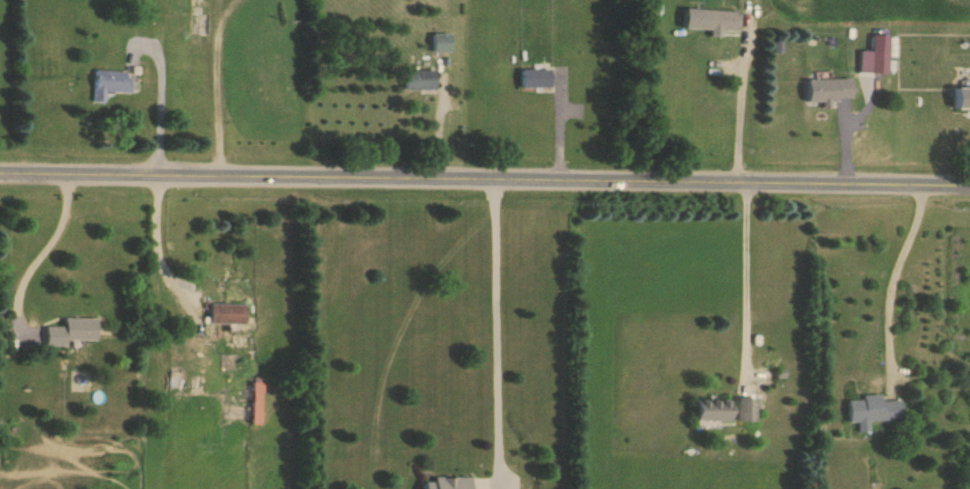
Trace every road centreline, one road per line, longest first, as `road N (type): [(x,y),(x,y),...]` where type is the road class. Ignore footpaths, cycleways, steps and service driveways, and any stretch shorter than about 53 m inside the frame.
road 1 (tertiary): [(969,167),(0,155)]

